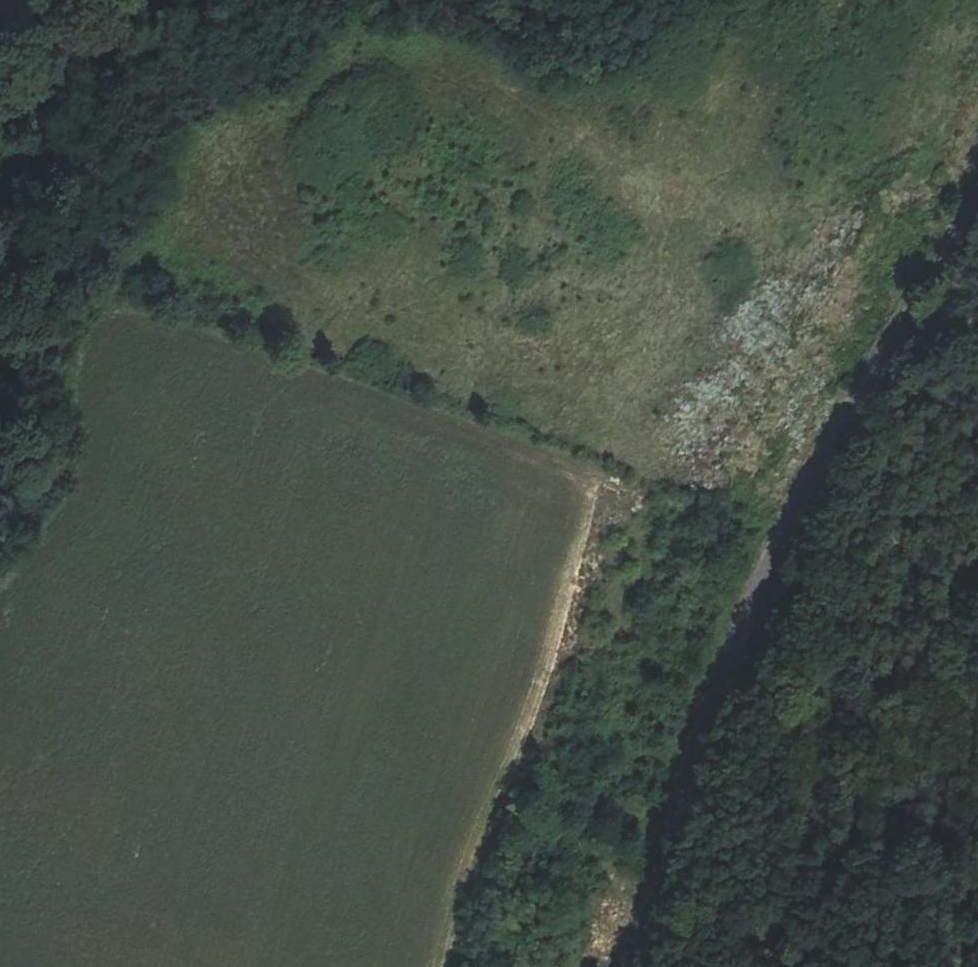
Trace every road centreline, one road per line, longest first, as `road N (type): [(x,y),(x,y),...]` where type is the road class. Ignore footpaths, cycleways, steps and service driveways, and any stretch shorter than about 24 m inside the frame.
road 1 (unclassified): [(625,966),(720,695),(798,507),(977,194)]

